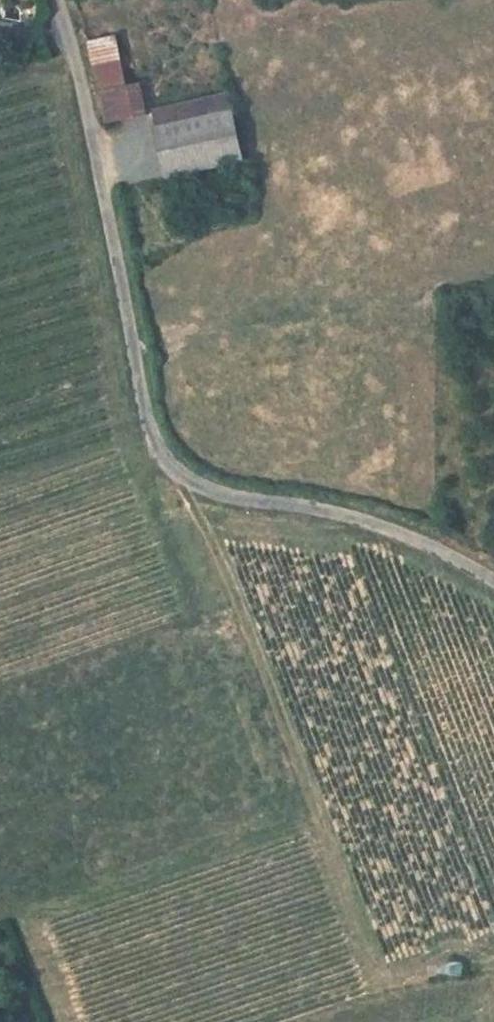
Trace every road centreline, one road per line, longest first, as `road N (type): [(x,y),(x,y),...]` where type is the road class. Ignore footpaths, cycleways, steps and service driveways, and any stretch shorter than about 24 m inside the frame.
road 1 (residential): [(63,0),(162,456),(218,493),(360,518),(493,584)]

